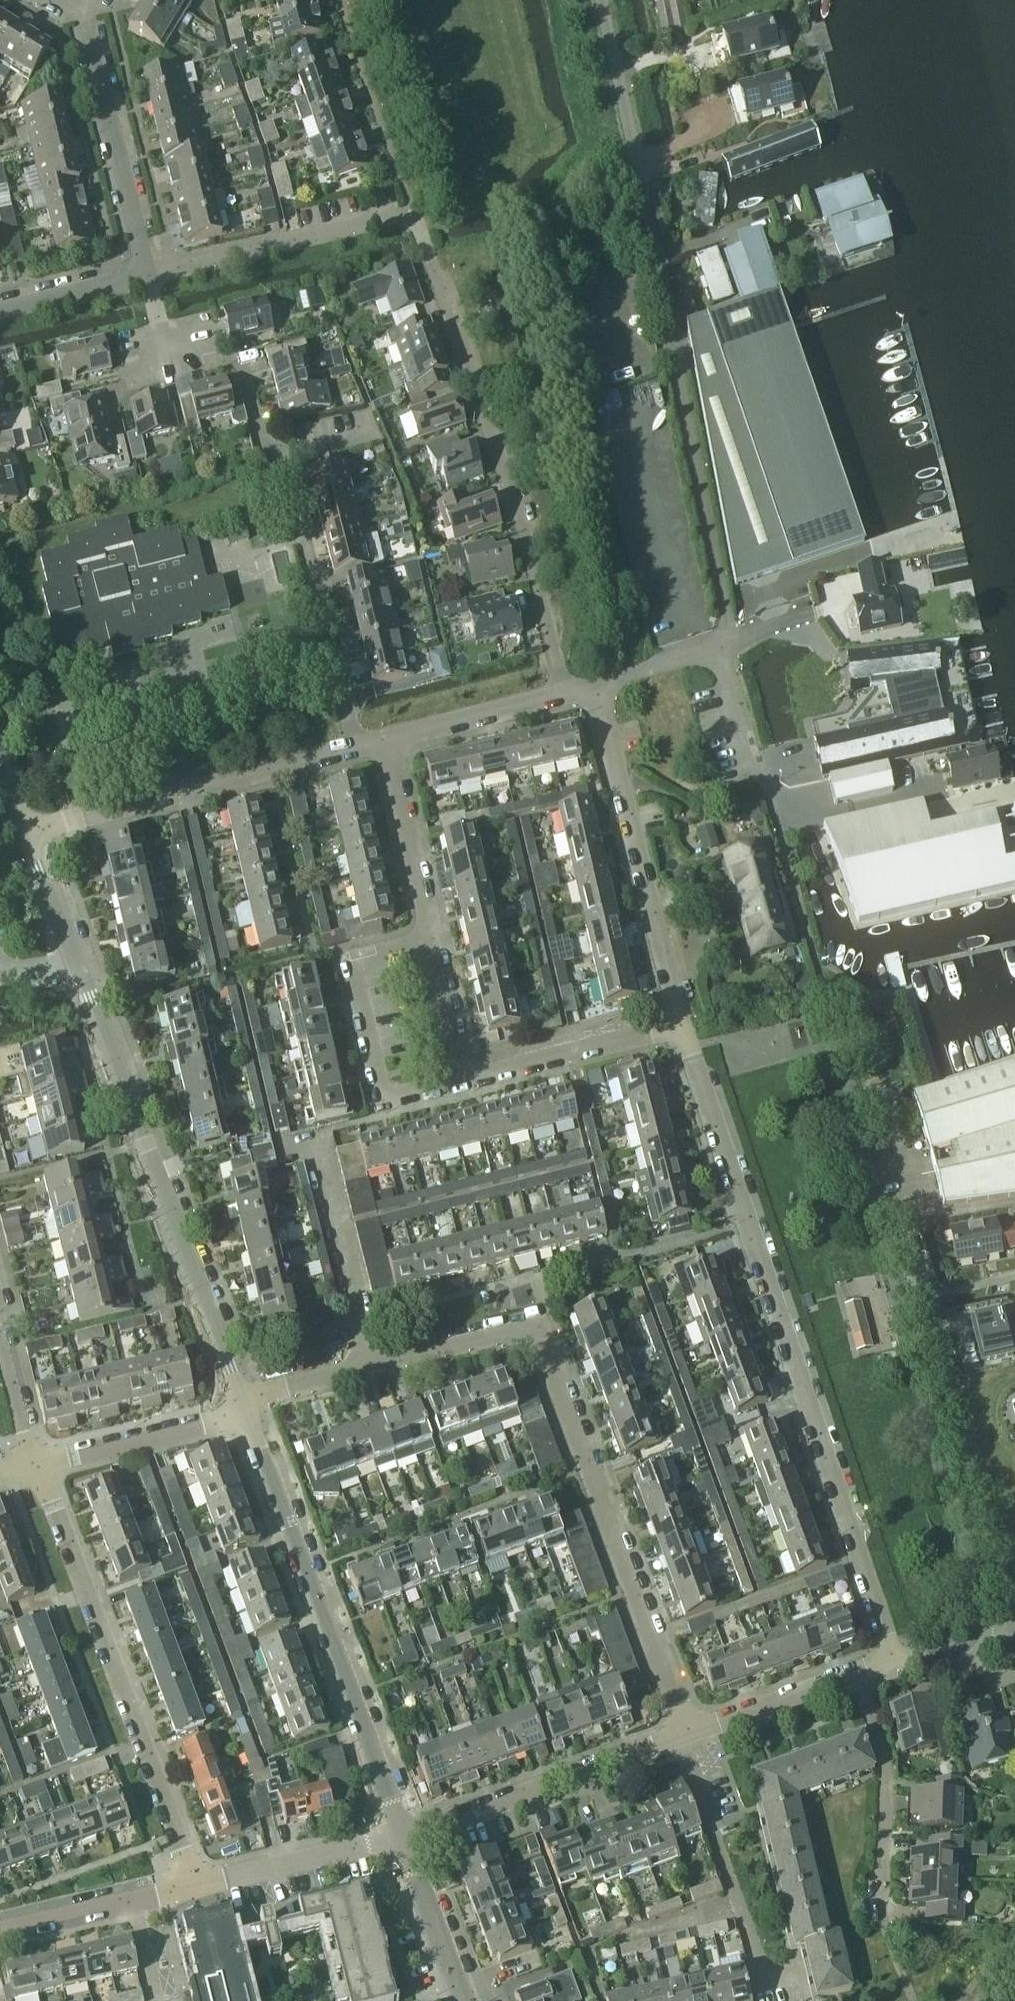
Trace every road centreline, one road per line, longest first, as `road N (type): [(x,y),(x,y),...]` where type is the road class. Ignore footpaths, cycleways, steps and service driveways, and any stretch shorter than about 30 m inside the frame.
road 1 (residential): [(241,1405),(533,1328),(684,1732)]
road 2 (residential): [(892,1654),(683,1021)]
road 3 (unclassified): [(602,0),(655,234),(725,642)]
road 4 (residential): [(241,1405),(27,828)]
road 5 (residential): [(561,694),(524,534),(413,211)]
road 6 (residential): [(402,1837),(241,1405)]
road 7 (residential): [(194,1890),(32,1460)]
road 8 (residential): [(683,1021),(597,685)]
road 9 (residential): [(27,828),(355,746)]
road 10 (residential): [(402,1837),(684,1732)]
road 11 (residential): [(465,1079),(386,1097),(354,964),(433,945)]
road 12 (residential): [(355,746),(284,456)]
road 13 (residential): [(771,1994),(687,1763),(684,1732)]
road 14 (residential): [(81,8),(148,272)]
road 15 (residential): [(148,272),(413,211)]
road 16 (residential): [(884,1924),(888,1762),(857,1672)]
road 17 (residential): [(683,1021),(465,1079)]
road 18 (residential): [(32,1460),(209,1422),(241,1405)]
road 19 (residential): [(194,1890),(402,1837)]
road 20 (residential): [(433,945),(388,737)]
road 21 (residential): [(284,456),(261,444),(241,369),(164,334)]
road 22 (residential): [(684,1732),(857,1672)]
road 23 (residential): [(388,737),(561,694)]
road 24 (unclassified): [(725,642),(774,811)]
road 25 (residential): [(463,2000),(402,1837)]
road 26 (residential): [(0,313),(148,272)]
road 27 (residential): [(465,1079),(433,945)]
road 28 (unclassified): [(597,685),(725,642)]
road 29 (residential): [(0,1934),(131,1903)]
road 30 (residential): [(32,1460),(0,1337)]
road 31 (residential): [(892,1654),(1014,1677)]

